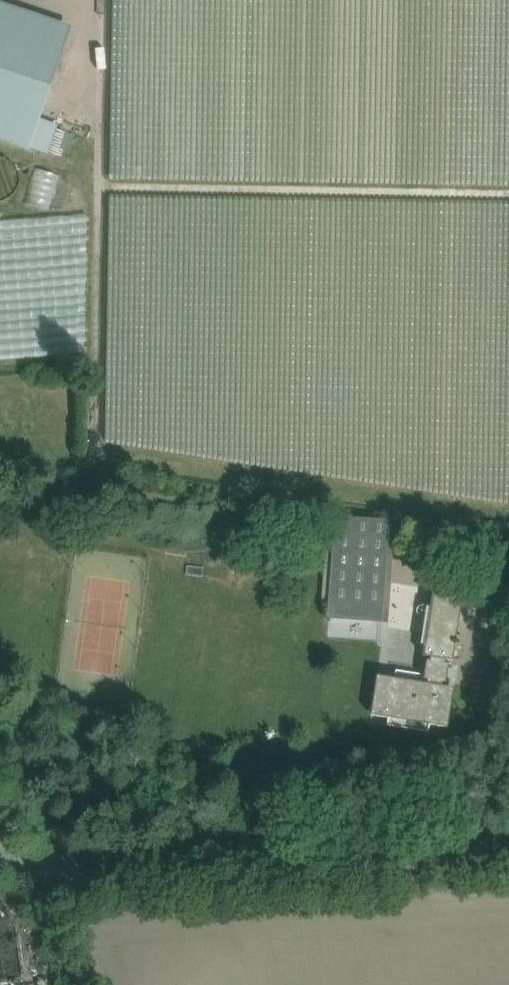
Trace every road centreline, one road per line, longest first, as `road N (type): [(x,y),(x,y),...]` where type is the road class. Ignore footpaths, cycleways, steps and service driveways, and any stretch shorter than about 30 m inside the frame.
road 1 (unclassified): [(0,857),(169,869),(508,844)]
road 2 (track): [(44,864),(84,984)]

